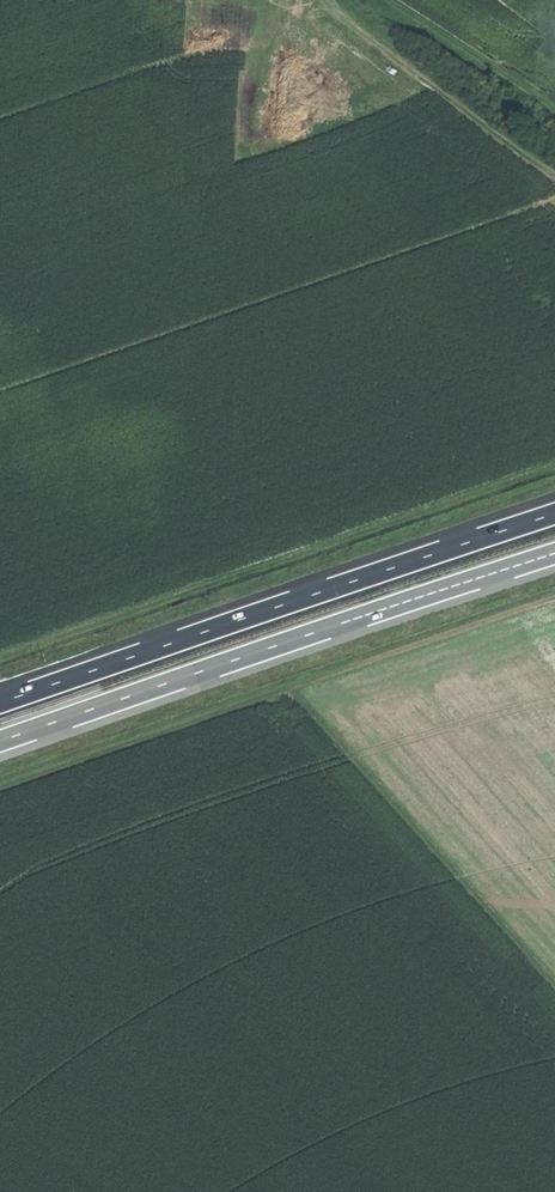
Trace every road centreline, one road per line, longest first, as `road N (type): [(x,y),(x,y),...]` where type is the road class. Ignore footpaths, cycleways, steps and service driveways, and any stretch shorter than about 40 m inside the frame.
road 1 (track): [(554,598),(0,791)]
road 2 (motorway): [(554,512),(0,702)]
road 3 (motorway): [(0,741),(554,552)]
road 4 (track): [(554,980),(296,687)]
road 5 (track): [(322,0),(554,175)]

